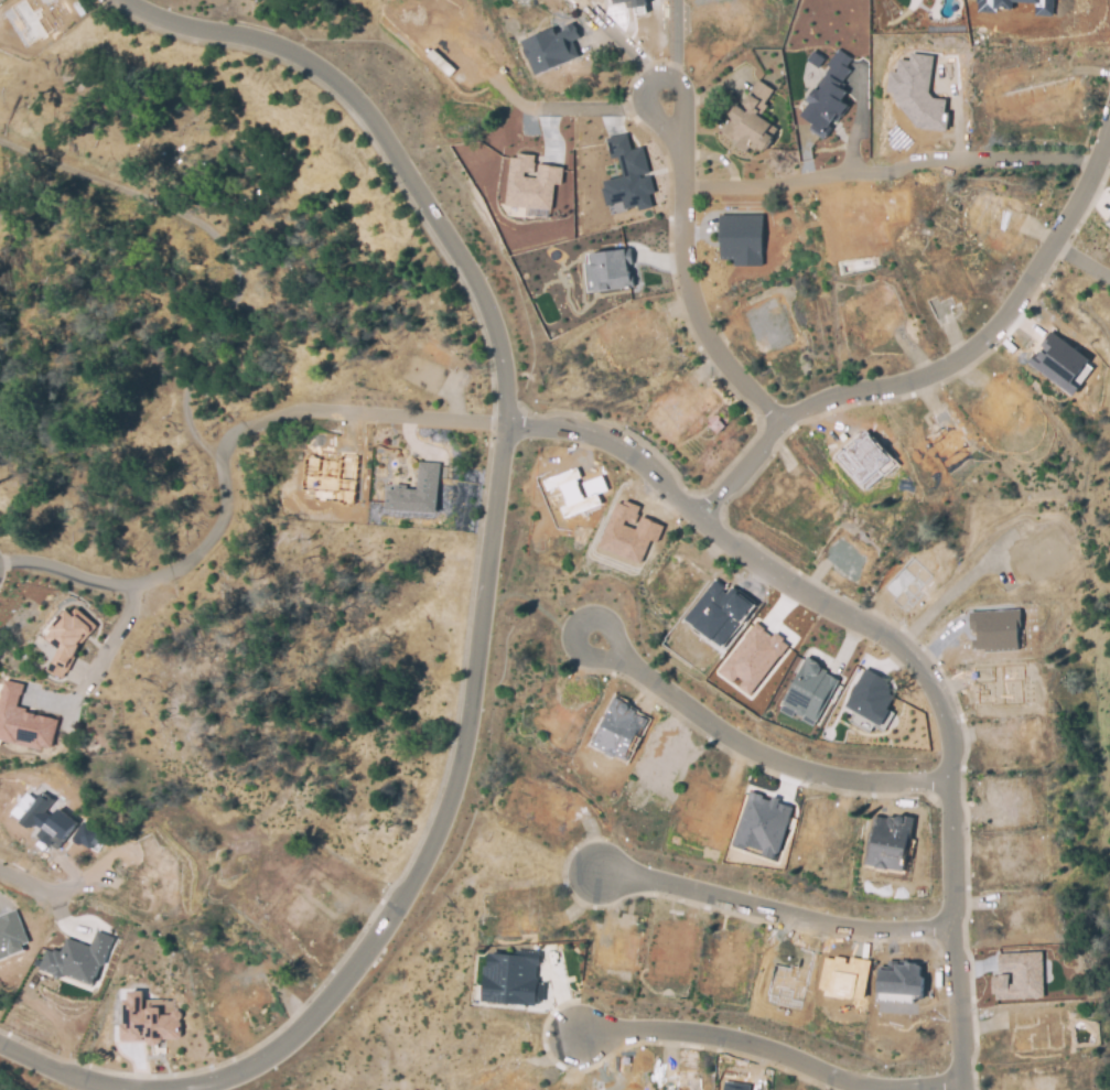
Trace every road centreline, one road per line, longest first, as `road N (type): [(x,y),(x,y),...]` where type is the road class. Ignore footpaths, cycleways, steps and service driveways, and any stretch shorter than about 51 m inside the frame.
road 1 (tertiary): [(183,1089),(265,1059),(325,1002),(430,850),(466,738),(502,425),(502,356),(461,261),(367,118),(331,80),(248,37),(169,22),(123,0)]
road 2 (residential): [(502,425),(593,434),(617,445),(768,575),(896,647),(933,688),(950,734),(962,1089)]
road 3 (residential): [(697,520),(793,413),(918,381),(993,328),(1082,196),(1109,107)]
road 4 (residential): [(573,1036),(709,1036),(866,1089),(961,1081)]
road 5 (residential): [(597,643),(736,751),(780,769),(884,786),(949,784)]
road 6 (residential): [(597,874),(843,931),(953,930)]
road 7 (residential): [(665,98),(692,314),(751,398),(782,422)]
road 8 (tertiary): [(0,1045),(60,1072),(129,1089)]

